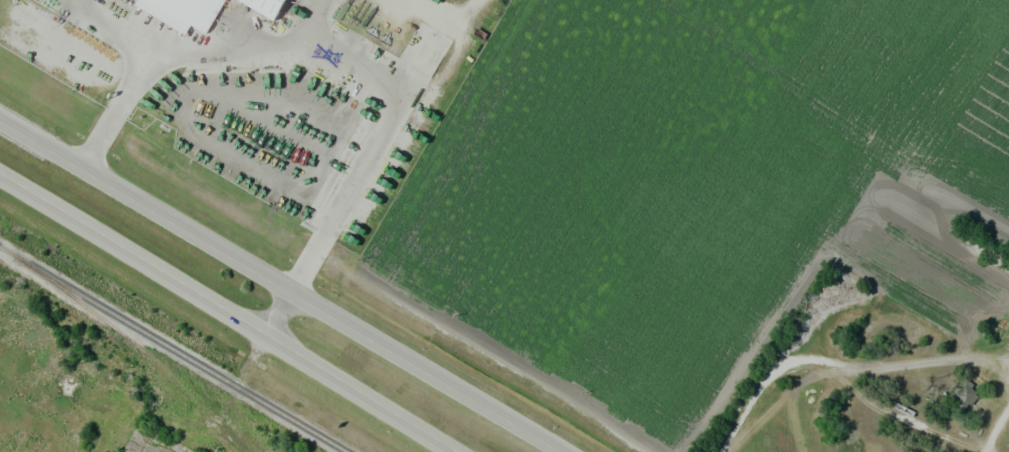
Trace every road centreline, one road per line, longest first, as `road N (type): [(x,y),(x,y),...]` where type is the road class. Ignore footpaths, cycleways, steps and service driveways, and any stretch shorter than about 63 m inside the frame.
road 1 (trunk): [(570,451),(0,112)]
road 2 (trunk): [(0,175),(458,451)]

